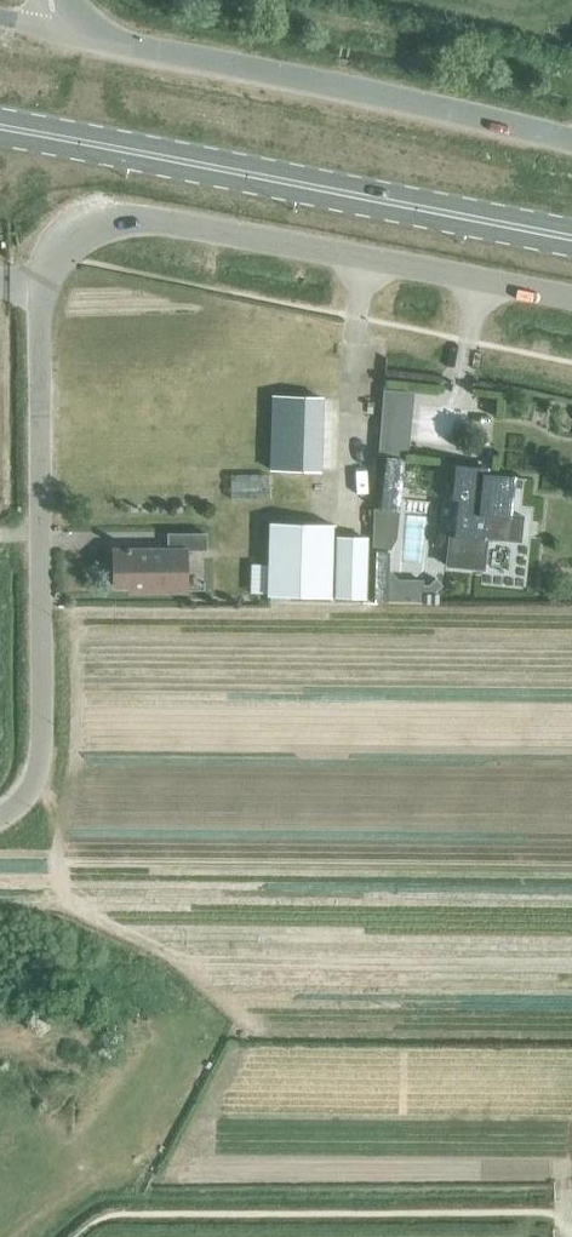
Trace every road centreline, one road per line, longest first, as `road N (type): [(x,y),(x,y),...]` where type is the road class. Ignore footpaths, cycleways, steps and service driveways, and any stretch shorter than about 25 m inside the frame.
road 1 (unclassified): [(0,820),(24,803),(39,769),(44,263),(67,232),(98,219),(571,298)]
road 2 (primary): [(571,240),(0,129)]
road 3 (unclassified): [(57,0),(67,31),(571,138)]
road 4 (track): [(40,609),(571,609)]

